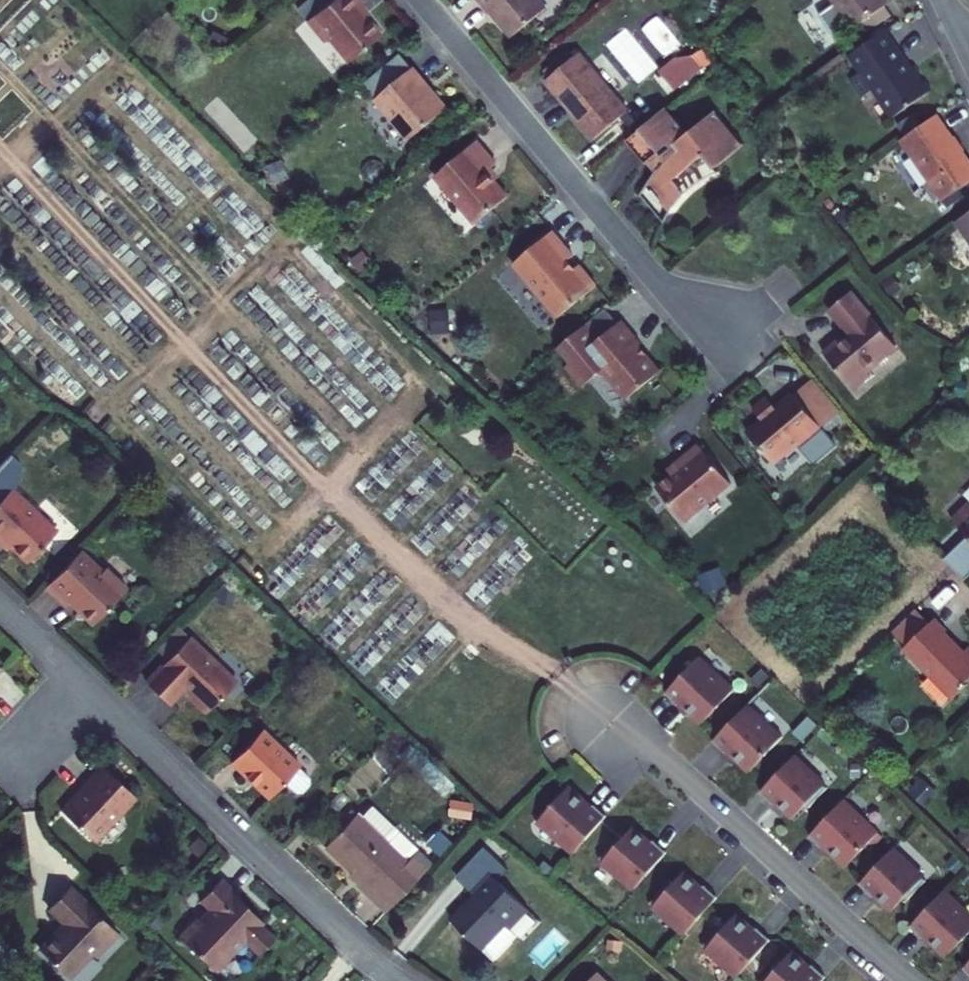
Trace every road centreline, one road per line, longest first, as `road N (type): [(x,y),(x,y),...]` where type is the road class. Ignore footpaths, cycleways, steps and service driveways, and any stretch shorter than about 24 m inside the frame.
road 1 (residential): [(727,323),(658,282),(419,0)]
road 2 (residential): [(84,684),(401,980)]
road 3 (residential): [(912,980),(663,759),(614,725)]
road 4 (residential): [(84,684),(1,774)]

